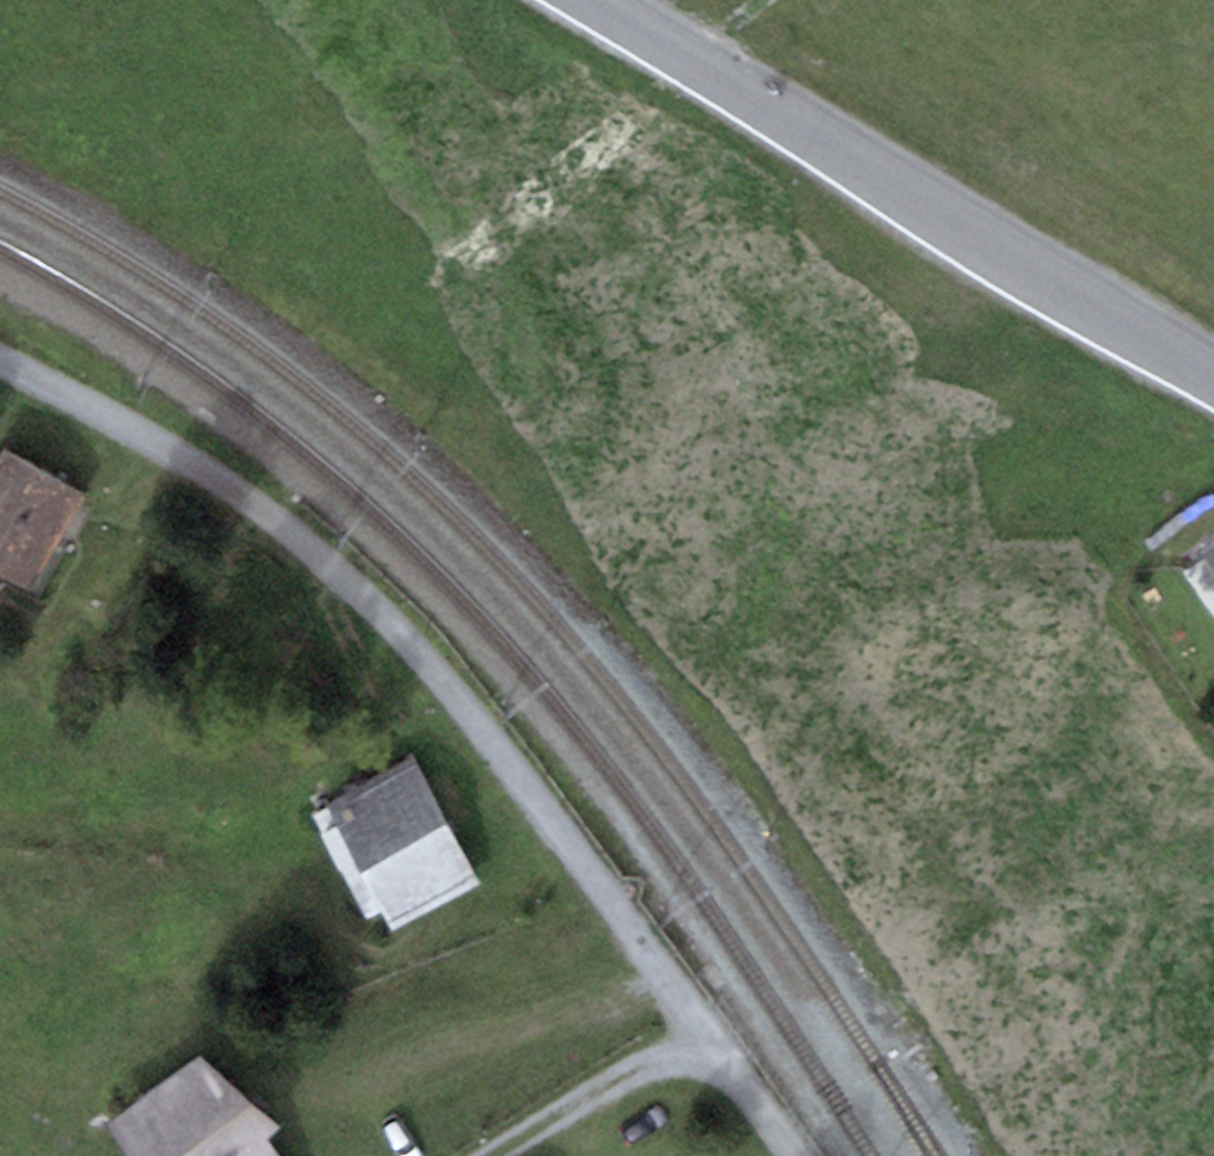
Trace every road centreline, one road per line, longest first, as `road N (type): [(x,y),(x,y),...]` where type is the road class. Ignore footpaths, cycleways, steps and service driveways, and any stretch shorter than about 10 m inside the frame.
road 1 (track): [(388,0),(1018,983),(1139,1155)]
road 2 (track): [(702,1032),(477,728),(363,593),(288,529),(0,361)]
road 3 (secondary): [(1213,378),(593,0)]
road 4 (track): [(702,1032),(496,1155)]
road 5 (track): [(794,1155),(702,1032)]

